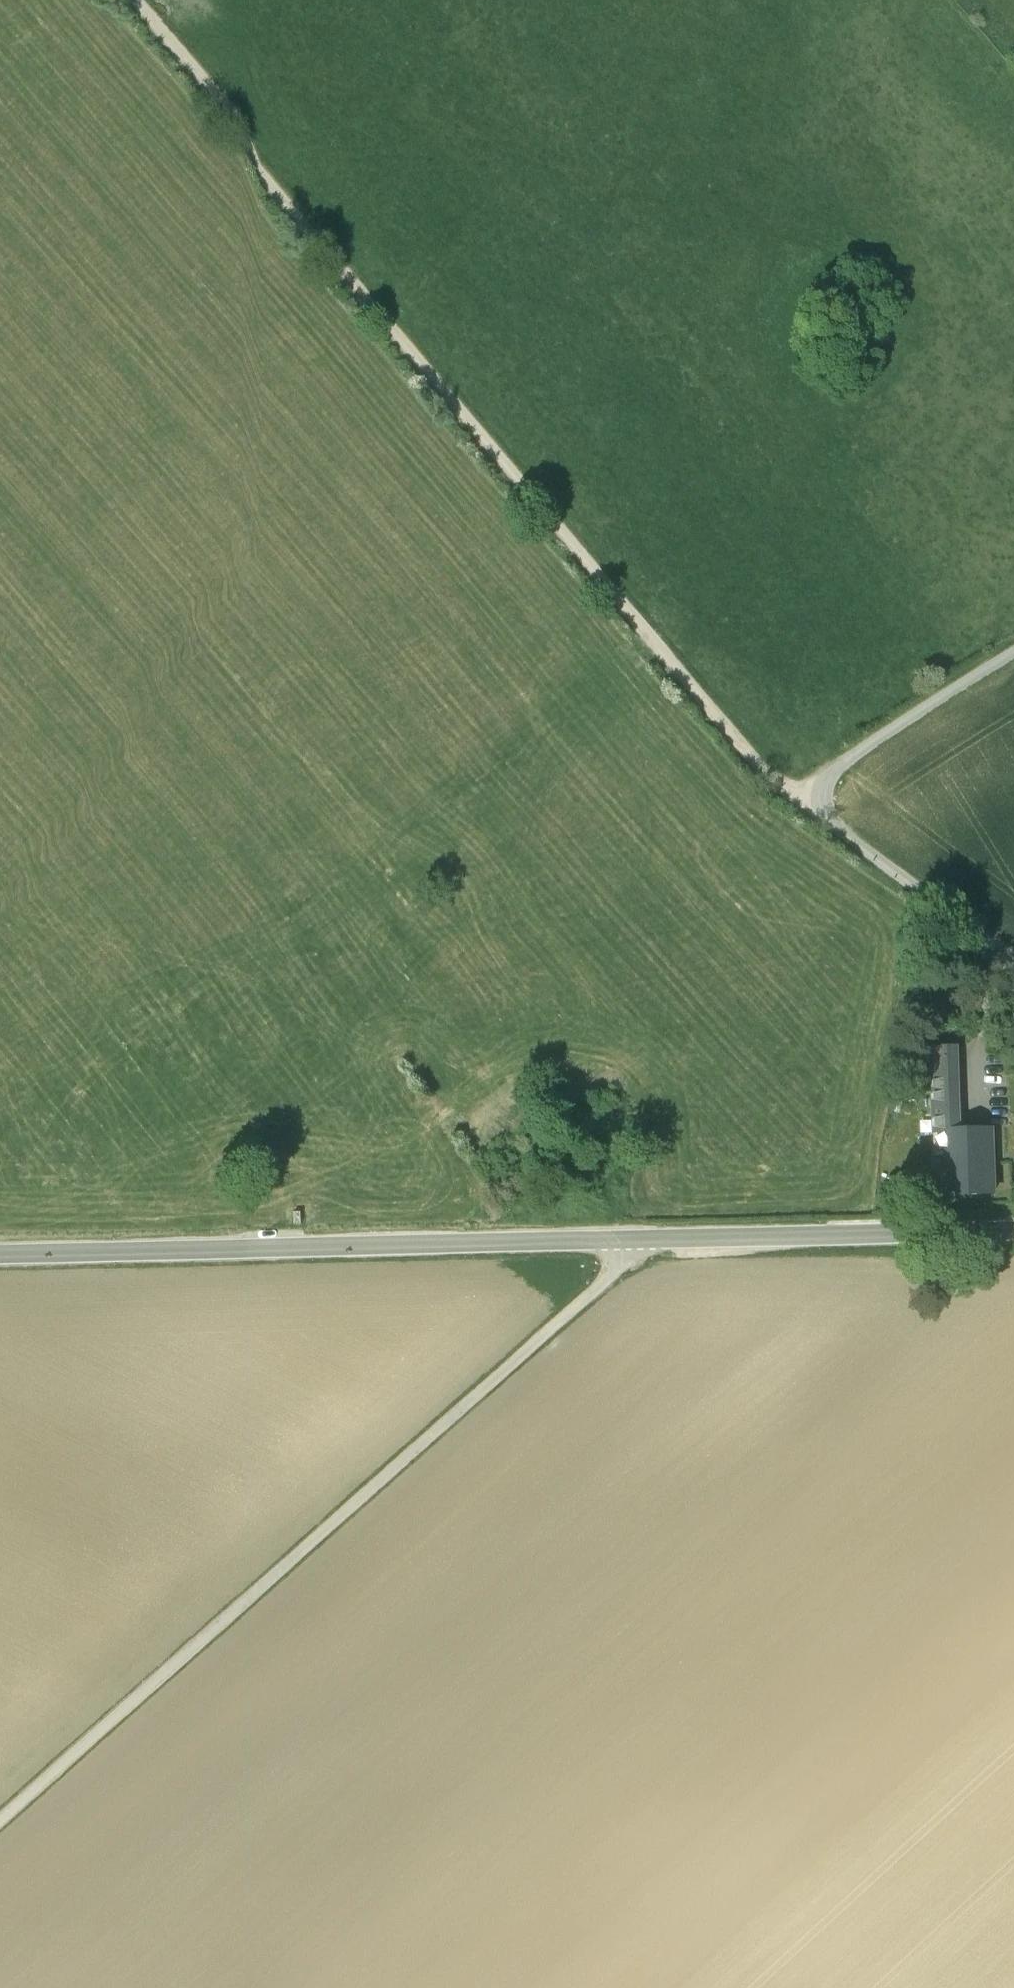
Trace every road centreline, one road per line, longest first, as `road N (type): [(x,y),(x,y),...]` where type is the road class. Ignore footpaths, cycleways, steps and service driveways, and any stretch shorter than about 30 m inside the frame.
road 1 (track): [(824,794),(775,779),(709,706),(118,0)]
road 2 (tertiary): [(0,1255),(1013,1232)]
road 3 (unclassified): [(1013,958),(860,844),(827,809),(824,794),(827,780),(845,765),(1013,657)]

